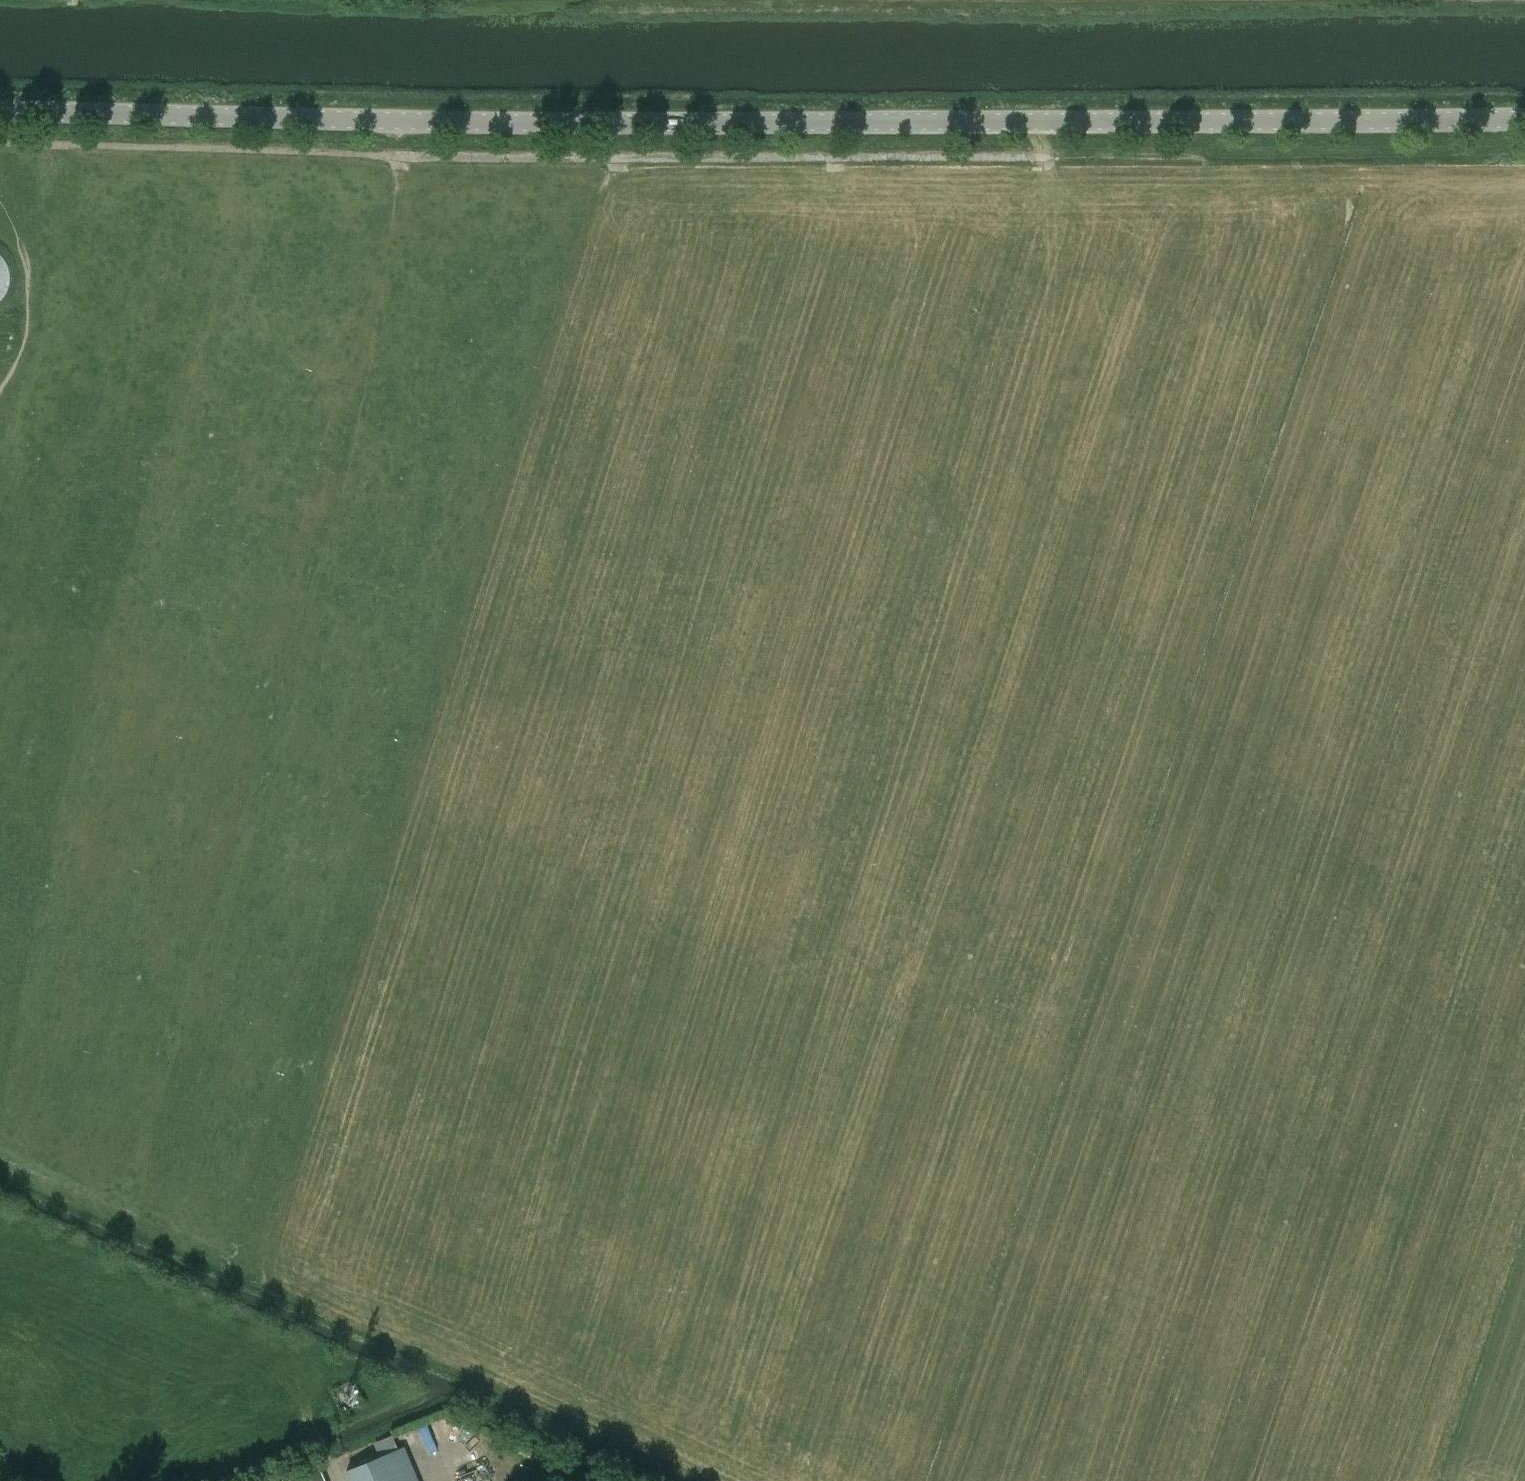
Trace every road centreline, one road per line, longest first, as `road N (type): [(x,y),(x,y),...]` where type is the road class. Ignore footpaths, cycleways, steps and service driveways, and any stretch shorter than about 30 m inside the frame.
road 1 (tertiary): [(0,113),(830,127),(1524,120)]

